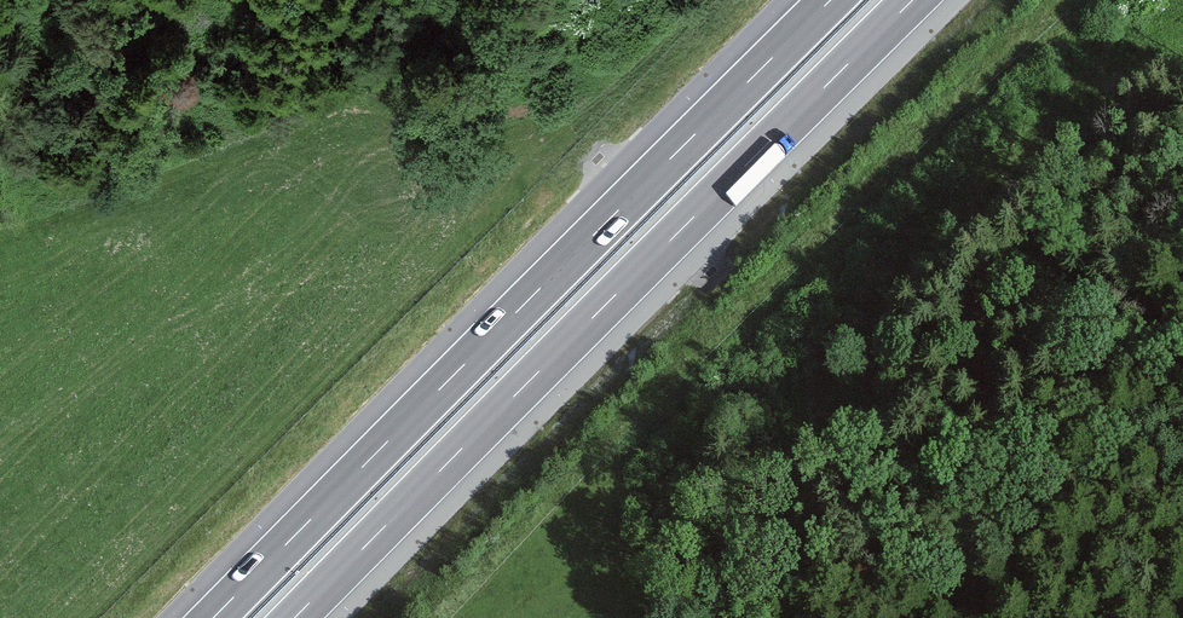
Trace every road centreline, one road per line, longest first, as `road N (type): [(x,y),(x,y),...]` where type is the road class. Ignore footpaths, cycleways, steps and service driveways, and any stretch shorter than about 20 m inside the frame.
road 1 (motorway): [(296,617),(914,0)]
road 2 (motorway): [(830,0),(213,617)]

